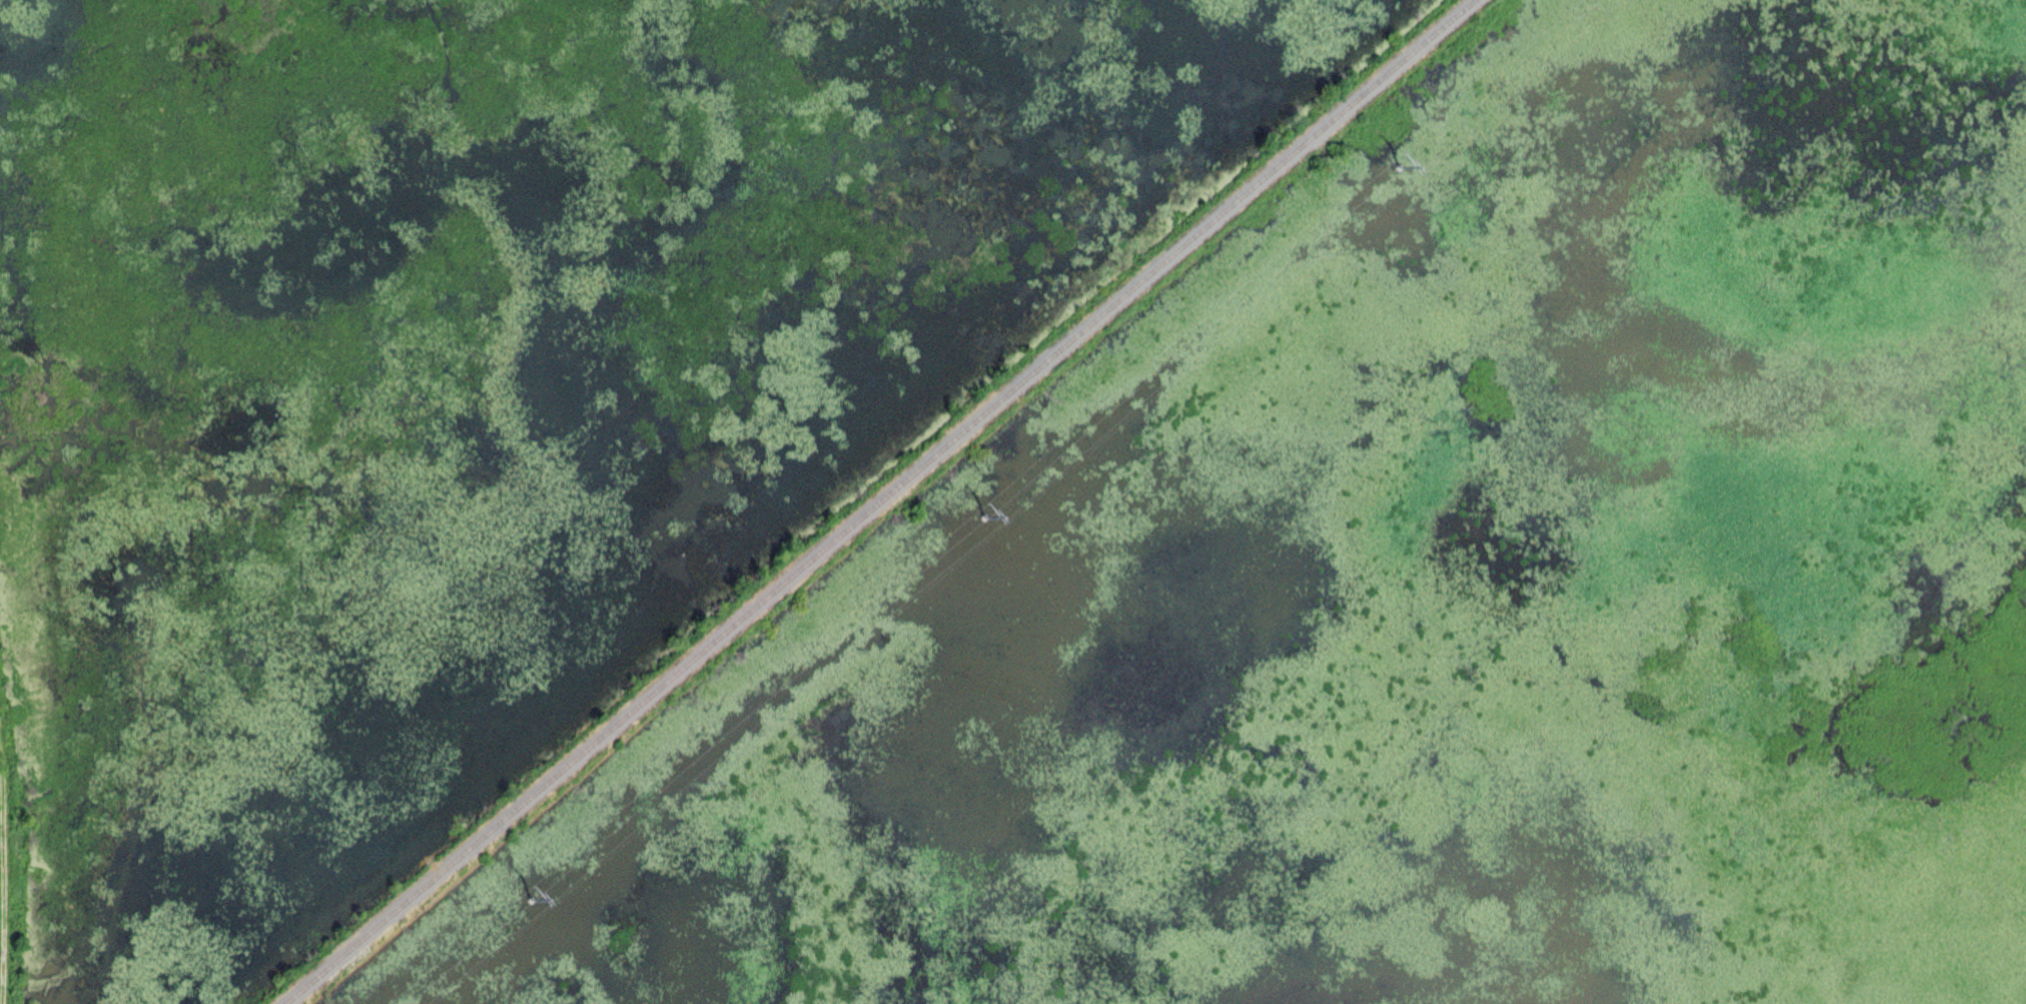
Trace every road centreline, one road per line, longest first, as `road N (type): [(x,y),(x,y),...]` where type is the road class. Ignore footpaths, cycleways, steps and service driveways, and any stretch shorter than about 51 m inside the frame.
road 1 (track): [(0,764),(1,1003)]

